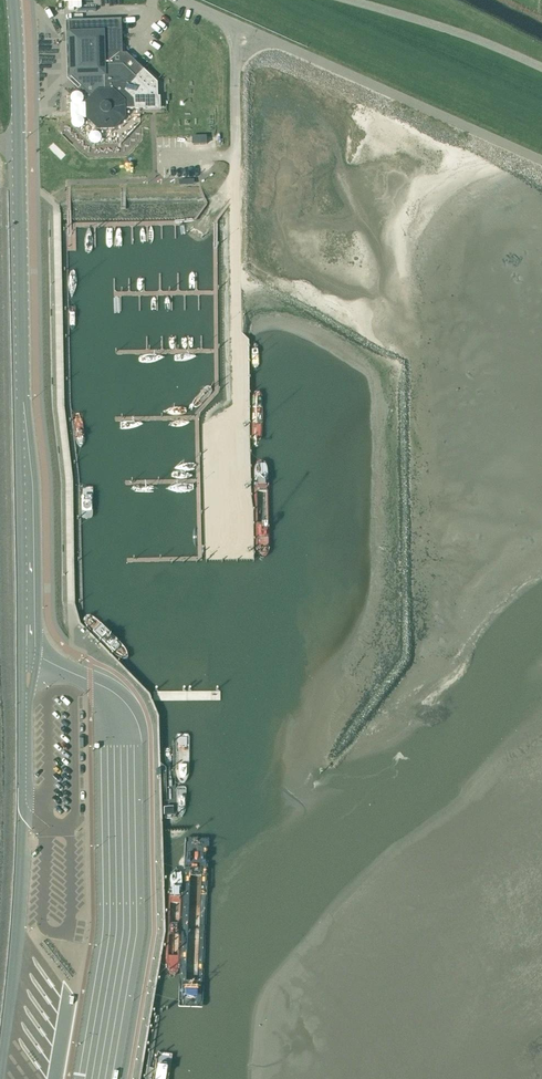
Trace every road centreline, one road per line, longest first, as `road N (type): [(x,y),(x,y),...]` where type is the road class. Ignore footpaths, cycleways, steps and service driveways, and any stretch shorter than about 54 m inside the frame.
road 1 (unclassified): [(234,540),(235,24)]
road 2 (secondary): [(122,1078),(147,931),(140,716),(123,692),(90,672),(26,651)]
road 3 (secondary): [(26,651),(27,671),(64,676),(98,693),(111,728),(116,921),(90,1078)]
road 4 (secondary): [(26,562),(22,154)]
road 5 (unclassified): [(235,24),(541,159)]
road 6 (unclassified): [(541,71),(332,0)]
road 7 (secondary): [(22,154),(15,0)]

